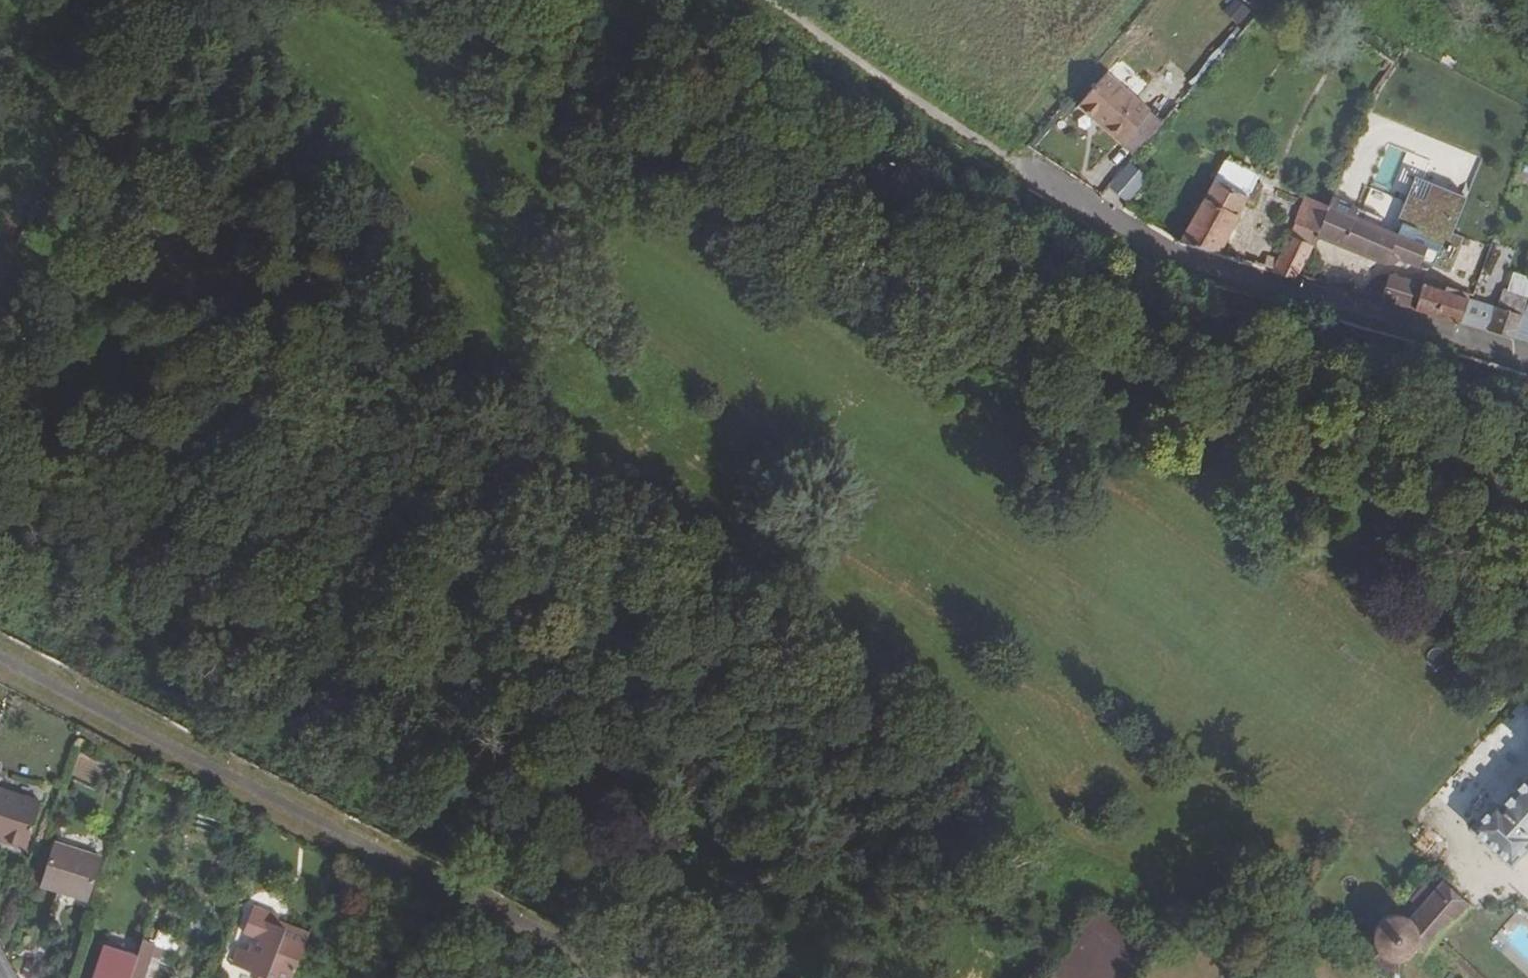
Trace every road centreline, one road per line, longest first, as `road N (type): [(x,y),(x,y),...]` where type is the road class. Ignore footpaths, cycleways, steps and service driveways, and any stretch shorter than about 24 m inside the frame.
road 1 (residential): [(1527,360),(1127,244),(1024,170)]

